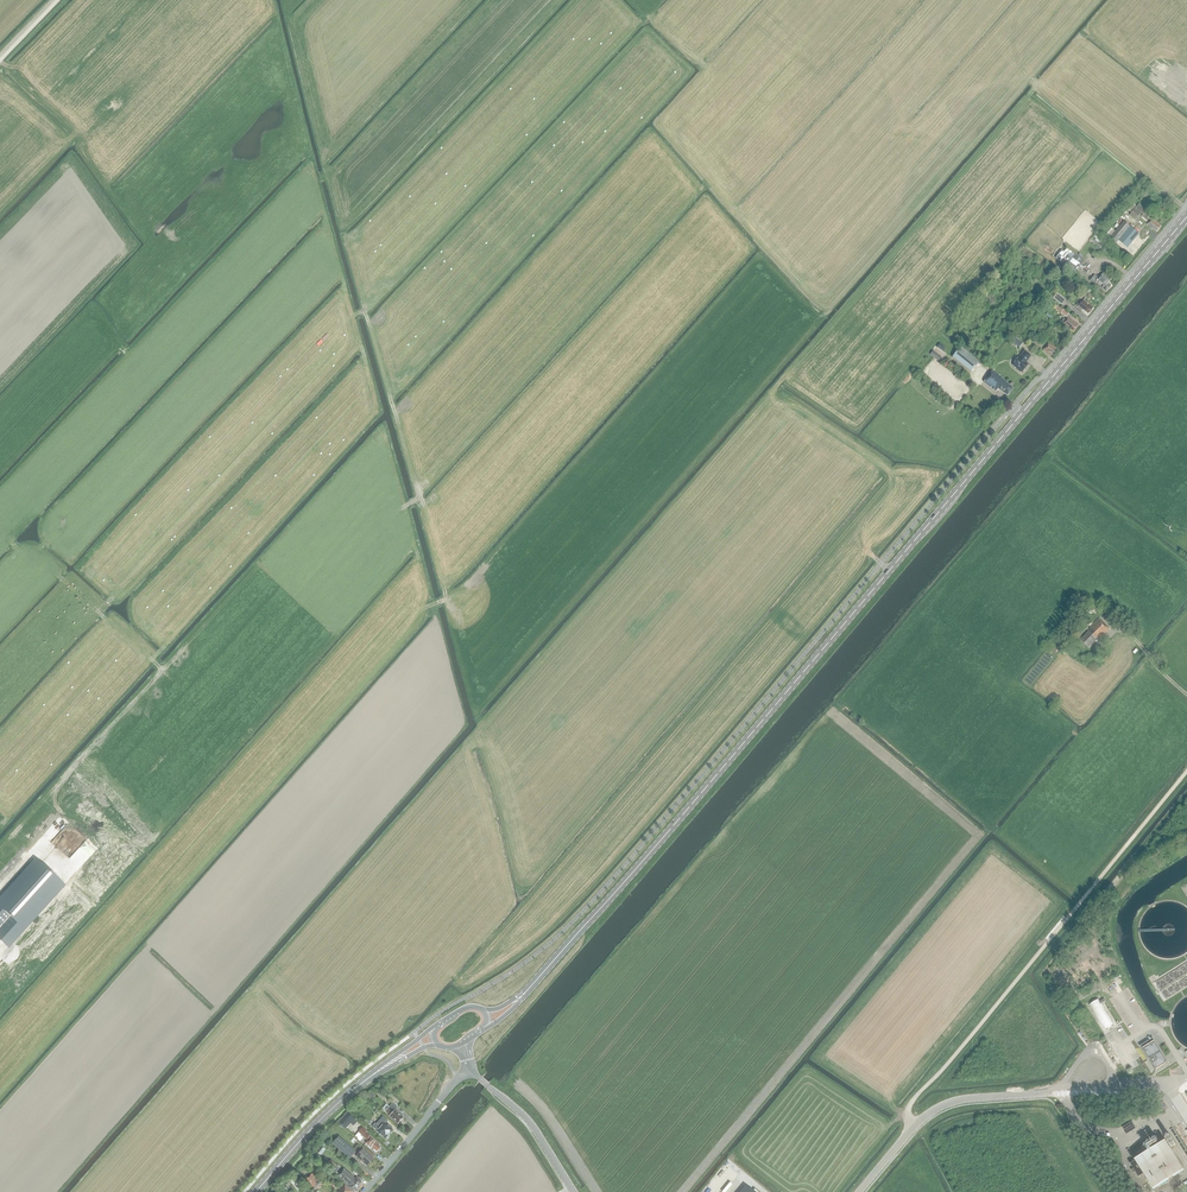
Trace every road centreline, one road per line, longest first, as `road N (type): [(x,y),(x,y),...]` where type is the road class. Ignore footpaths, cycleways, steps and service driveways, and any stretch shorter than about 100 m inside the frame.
road 1 (primary): [(524,993),(1186,219)]
road 2 (unclassified): [(912,1128),(912,1101),(1186,770)]
road 3 (primary): [(255,1191),(325,1115),(382,1068)]
road 4 (unclassified): [(573,1191),(531,1124),(467,1068)]
road 5 (residential): [(467,1068),(368,1191)]
road 6 (unclassified): [(912,1128),(954,1101),(1060,1092)]

